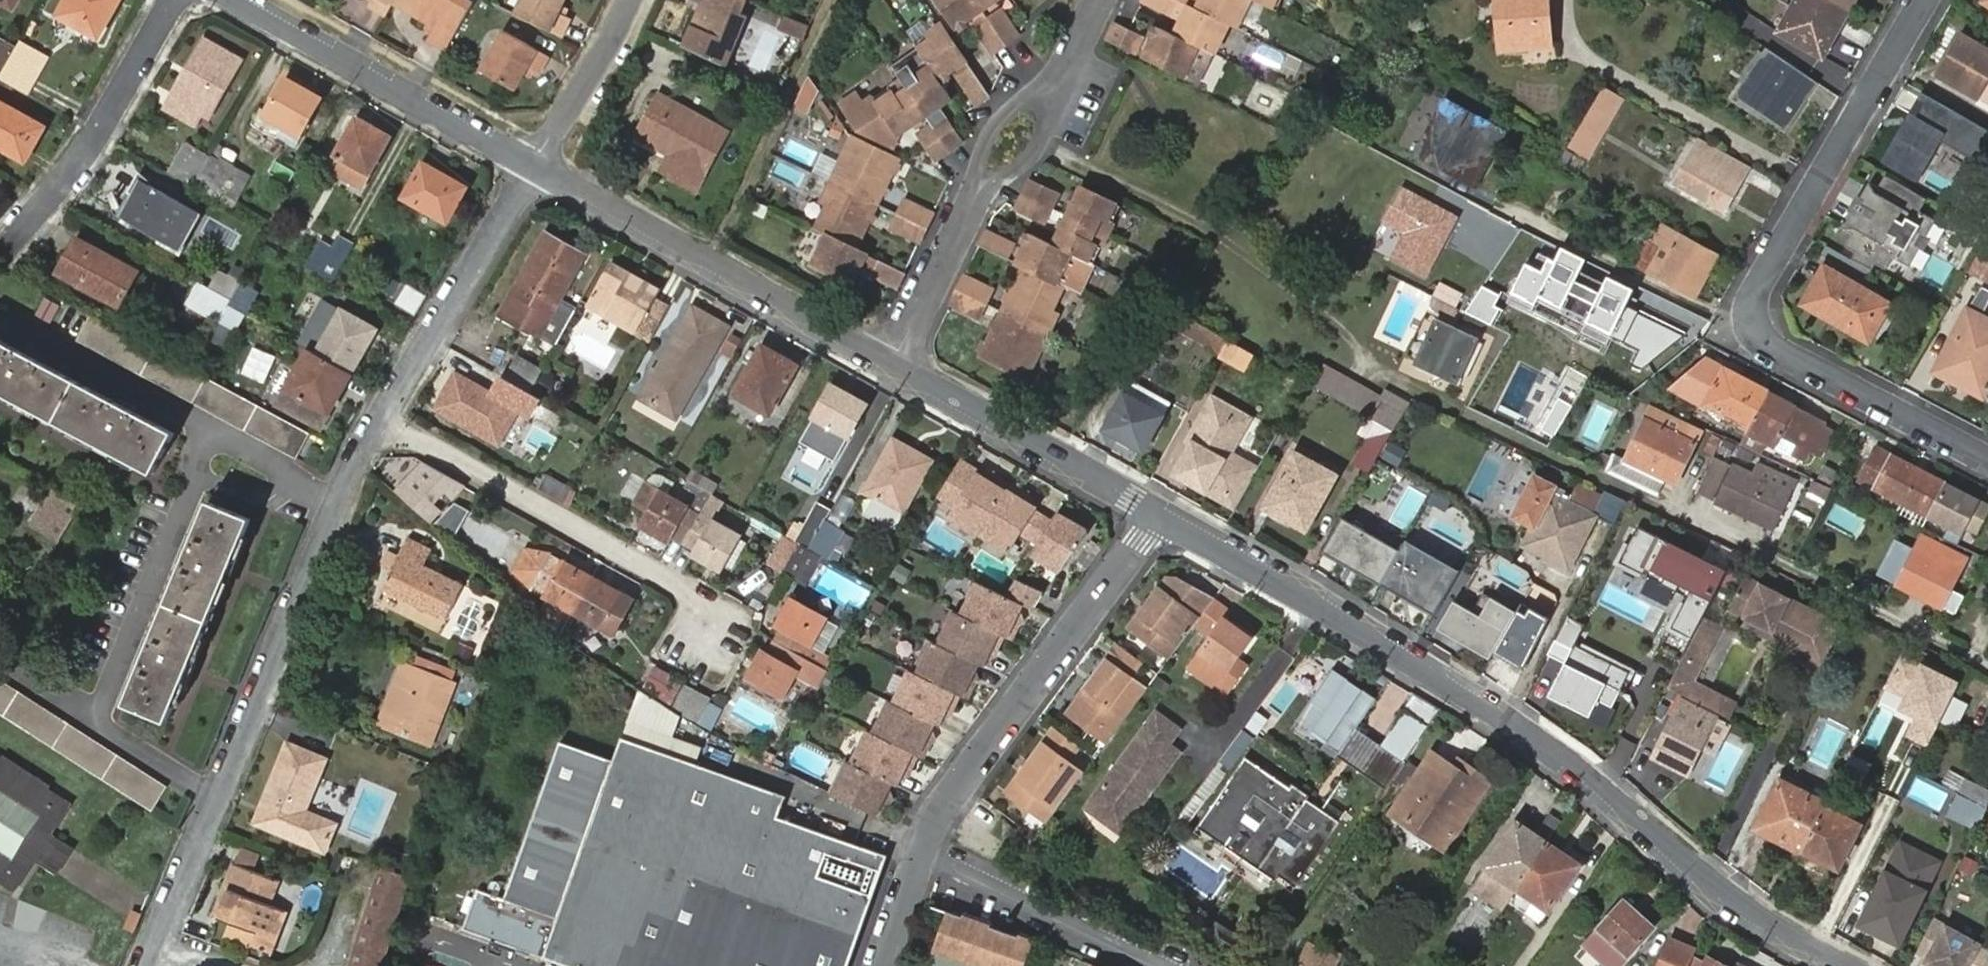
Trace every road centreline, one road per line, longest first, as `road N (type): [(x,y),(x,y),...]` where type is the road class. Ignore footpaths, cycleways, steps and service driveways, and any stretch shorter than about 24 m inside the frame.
road 1 (residential): [(147,965),(336,500),(534,164)]
road 2 (residential): [(1158,512),(1504,714),(1738,907),(1846,965)]
road 3 (residential): [(1364,365),(1987,675)]
road 4 (residential): [(534,164),(896,371)]
road 5 (residential): [(920,853),(942,806),(1158,512)]
road 6 (residential): [(1924,0),(1759,289),(1754,315),(1763,336)]
road 7 (residential): [(235,0),(534,164)]
road 8 (residential): [(896,371),(1158,512)]
road 9 (unclassified): [(1763,336),(1499,206)]
road 10 (residential): [(18,234),(99,131),(171,0)]
road 11 (residential): [(1159,965),(920,853)]
road 12 (residential): [(1763,336),(1777,351),(1987,459)]
road 13 (residential): [(896,371),(979,191)]
road 14 (residential): [(630,0),(534,164)]
road 15 (residential): [(1053,86),(993,126),(979,155),(979,191)]
road 16 (residential): [(979,191),(1042,140),(1053,86)]
road 17 (residential): [(879,965),(920,853)]

